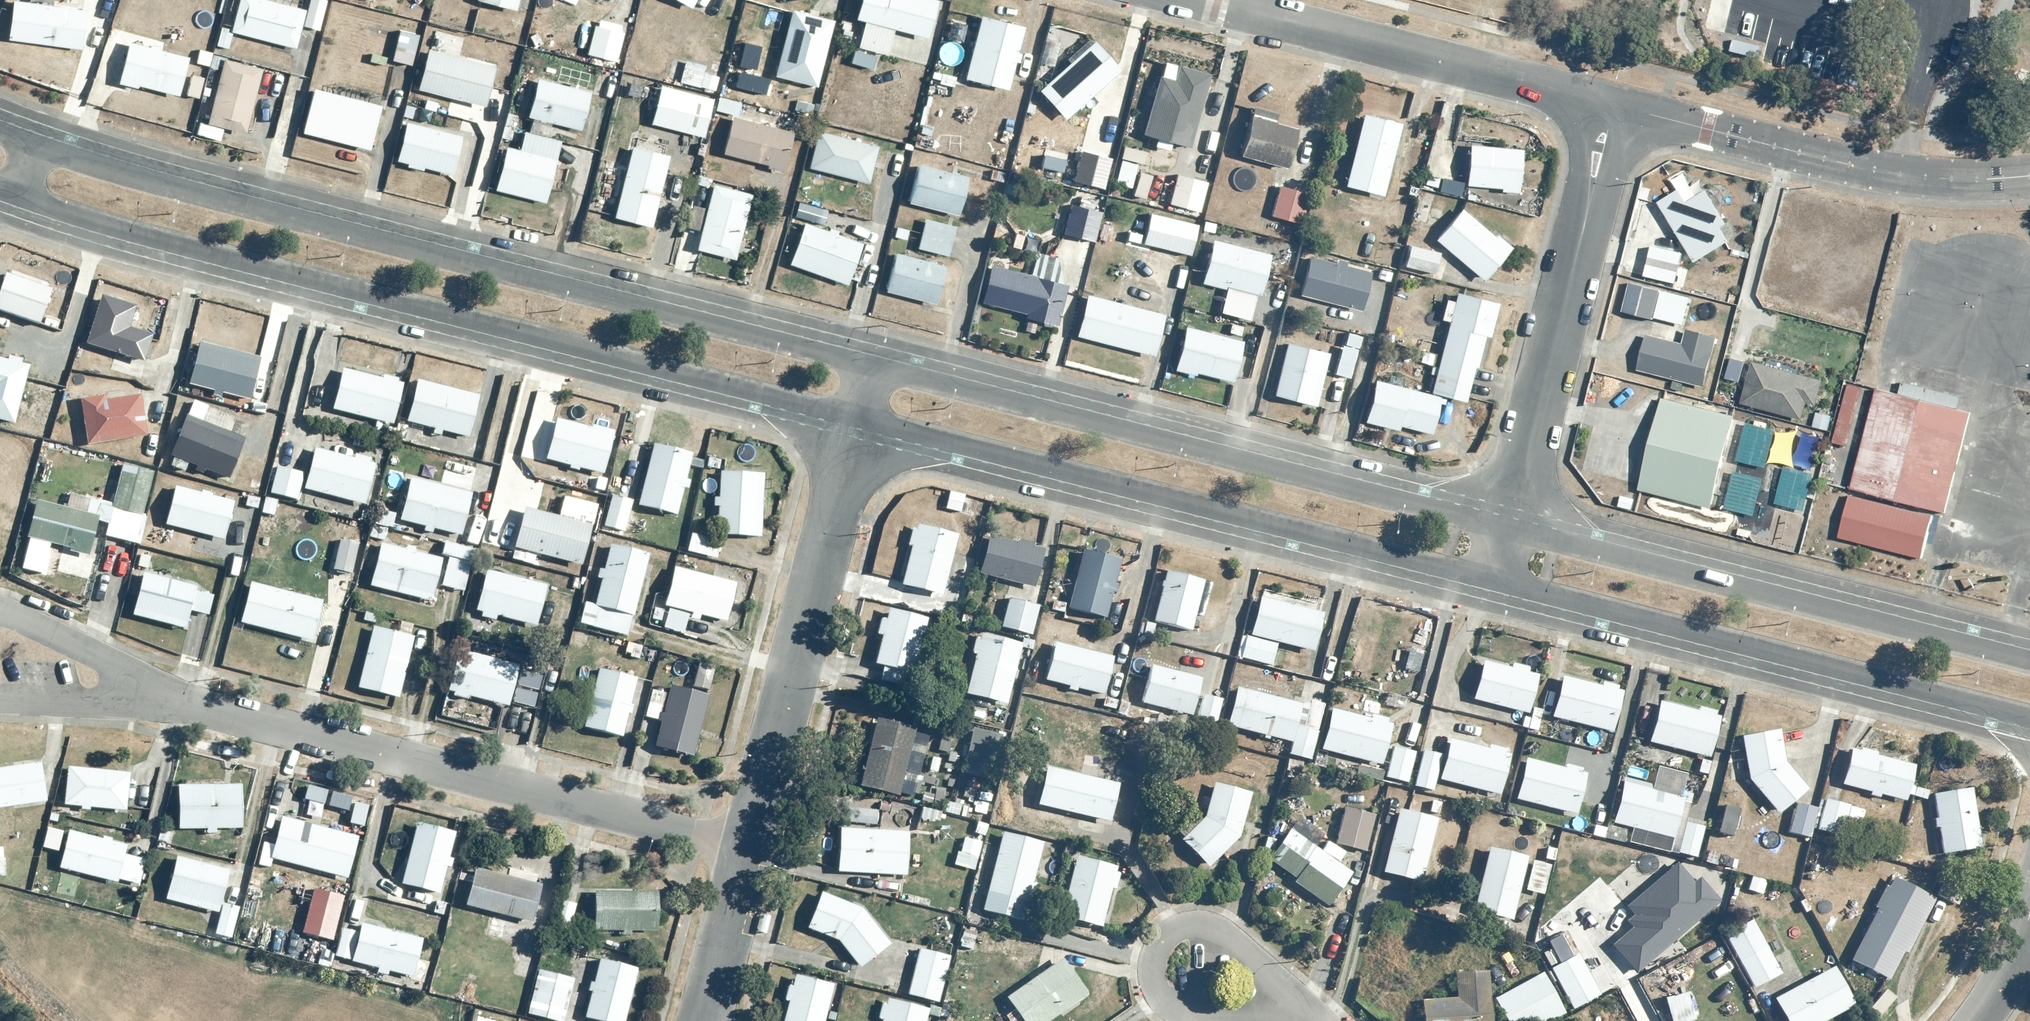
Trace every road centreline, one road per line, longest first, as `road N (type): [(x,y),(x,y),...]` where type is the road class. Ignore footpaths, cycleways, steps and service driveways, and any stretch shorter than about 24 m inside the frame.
road 1 (residential): [(859,419),(165,242),(19,197)]
road 2 (residential): [(36,145),(161,185),(873,369)]
road 3 (residential): [(1498,583),(859,419)]
road 4 (residential): [(873,369),(1510,529)]
road 5 (residential): [(751,849),(172,702)]
road 6 (residential): [(2029,719),(1498,583)]
road 7 (residential): [(1510,529),(2029,659)]
road 8 (residential): [(859,419),(751,849)]
road 9 (residential): [(1614,104),(1510,529)]
road 10 (residential): [(1614,104),(1199,0)]
road 11 (residential): [(2029,176),(1960,180),(1863,169),(1614,104)]
road 12 (residential): [(1239,1019),(1168,1003),(1153,969),(1172,935),(1197,930),(1221,937),(1294,1013)]
road 13 (residential): [(0,614),(102,657),(172,702)]
road 14 (residential): [(751,849),(706,1020)]
road 15 (residential): [(1976,1020),(2029,902)]

